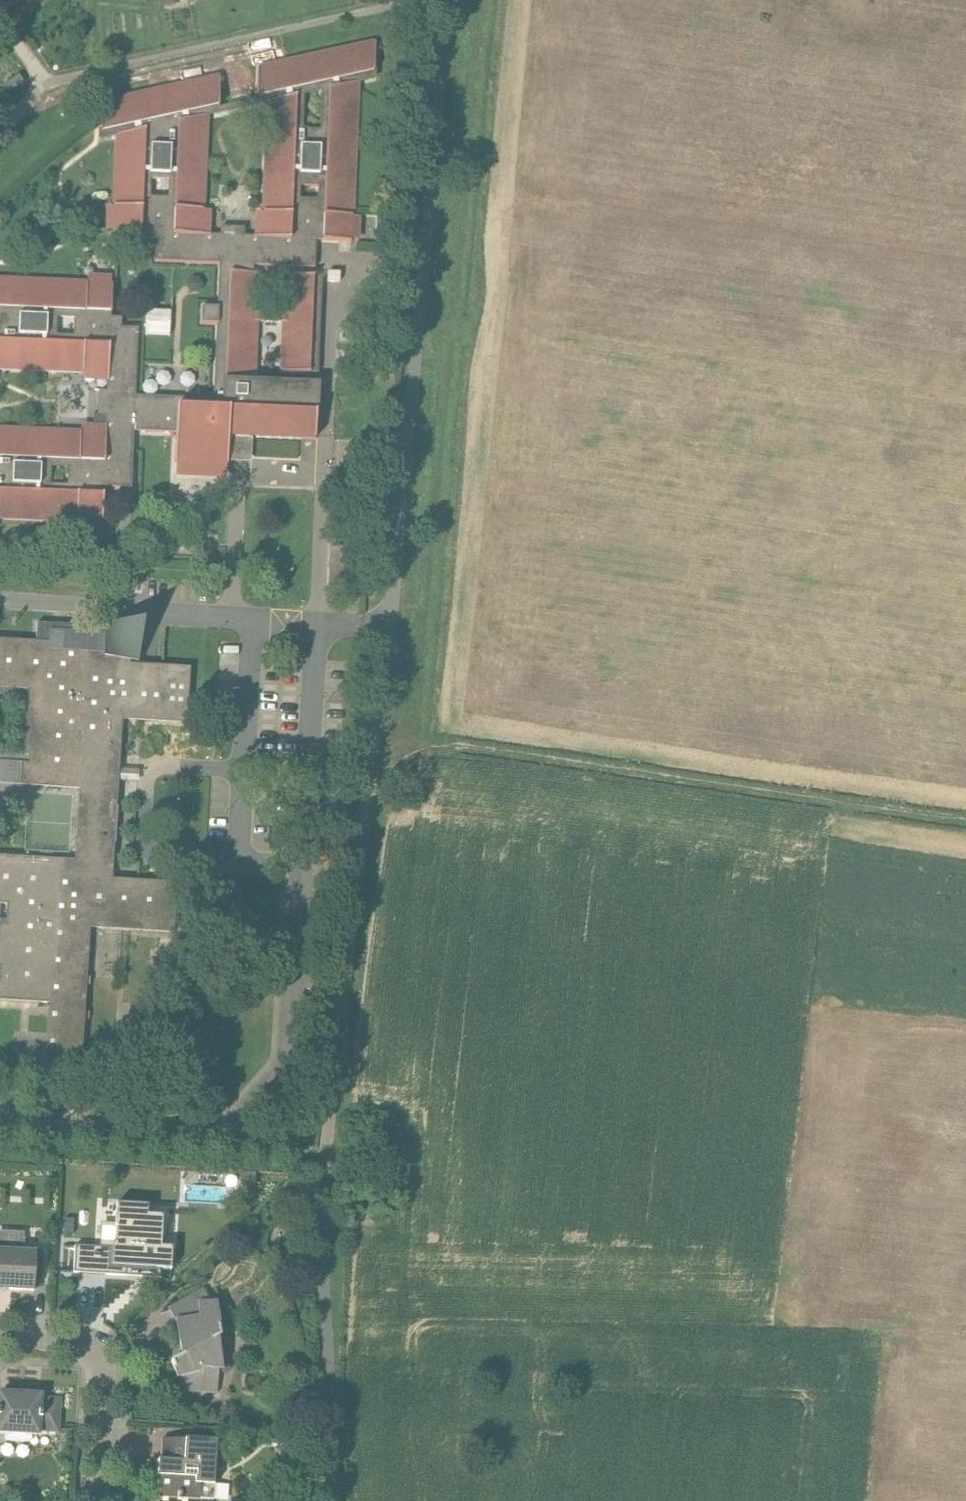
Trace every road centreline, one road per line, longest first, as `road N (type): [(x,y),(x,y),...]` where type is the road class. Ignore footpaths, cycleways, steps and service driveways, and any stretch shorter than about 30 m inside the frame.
road 1 (residential): [(97,1500),(98,1360),(83,1347),(0,1341)]

